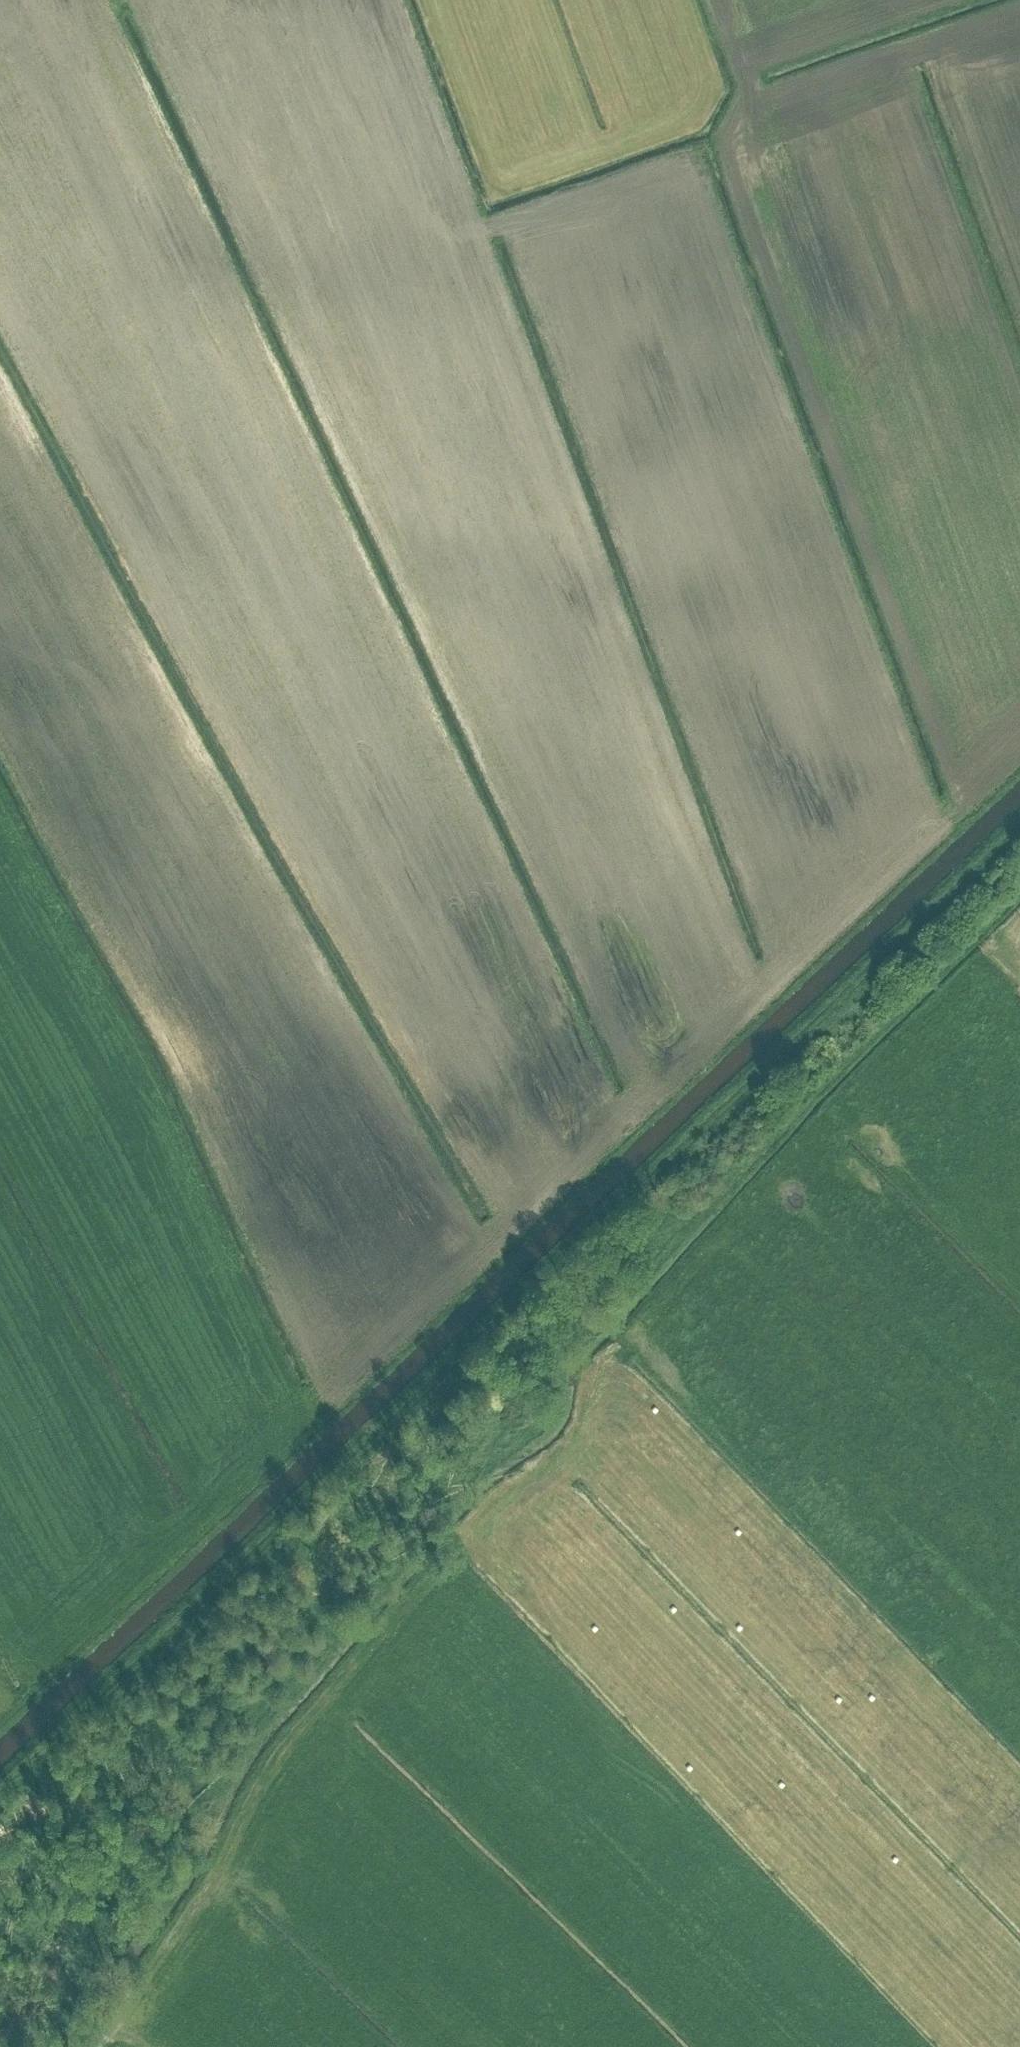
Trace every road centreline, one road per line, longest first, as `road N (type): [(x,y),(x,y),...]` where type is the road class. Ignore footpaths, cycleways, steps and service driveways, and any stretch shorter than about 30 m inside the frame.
road 1 (track): [(1019,829),(534,1272),(0,1775)]
road 2 (track): [(95,2046),(109,2035),(148,1957),(196,1902),(265,1761),(487,1493),(563,1440),(580,1381)]
road 3 (track): [(68,2046),(98,2021),(208,1844),(237,1778)]

